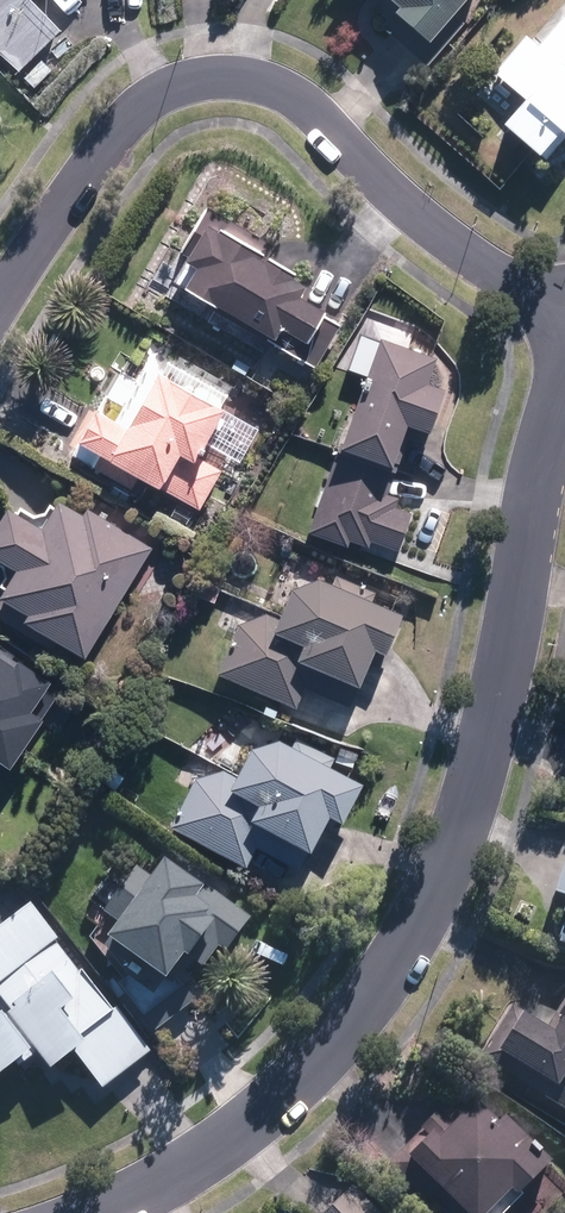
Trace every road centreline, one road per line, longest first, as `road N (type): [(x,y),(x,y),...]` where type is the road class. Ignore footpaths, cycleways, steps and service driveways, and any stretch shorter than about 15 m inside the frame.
road 1 (residential): [(564,382),(479,784),(435,901),(356,1025),(265,1114),(151,1193),(99,1212)]
road 2 (residential): [(564,308),(436,236),(296,97),(237,79),(186,81),(145,103),(102,152),(0,308)]

